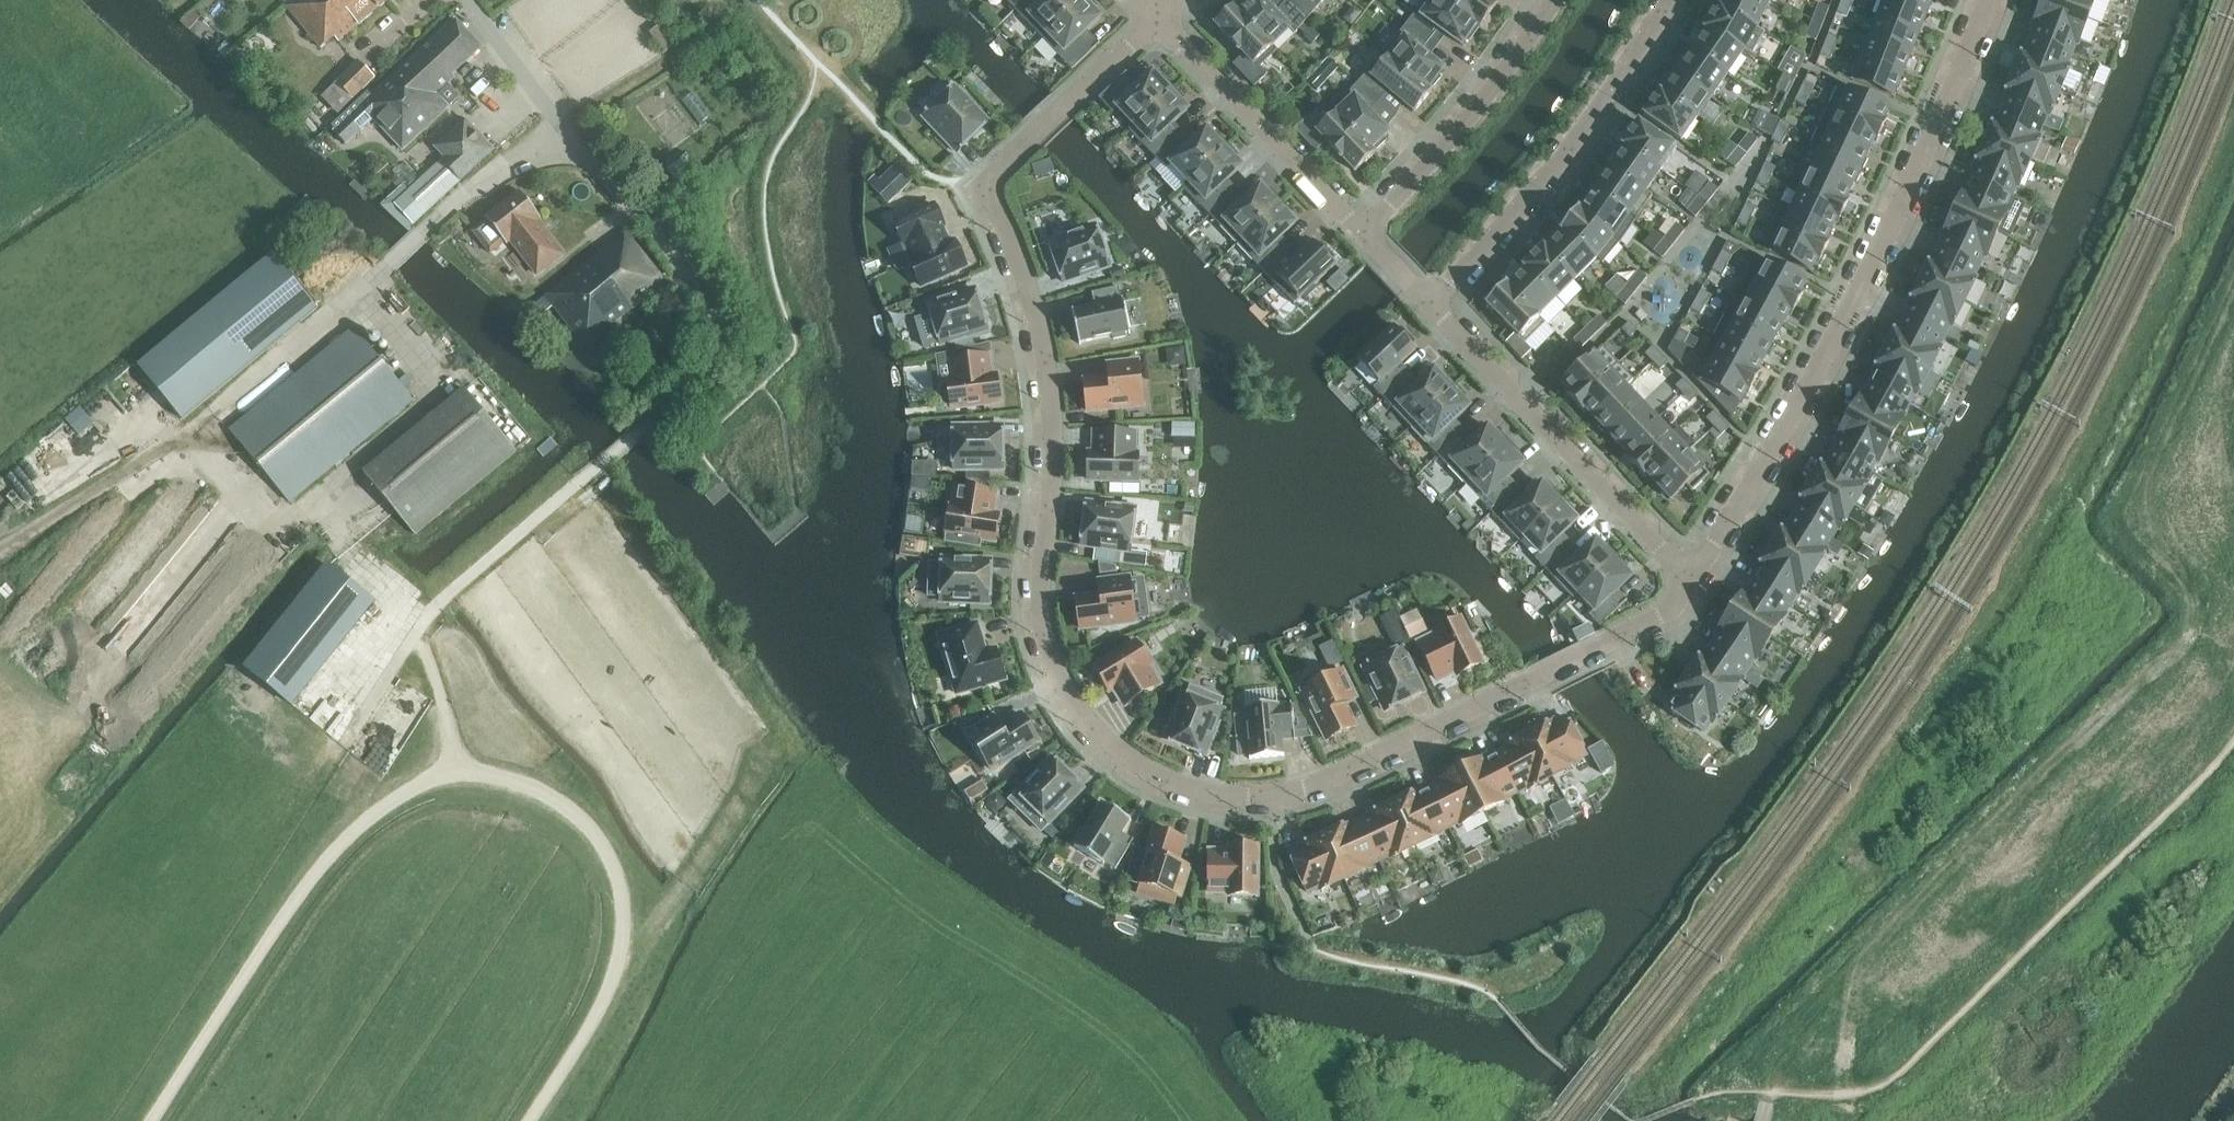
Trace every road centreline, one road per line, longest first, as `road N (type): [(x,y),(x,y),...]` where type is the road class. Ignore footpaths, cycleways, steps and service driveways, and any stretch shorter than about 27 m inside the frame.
road 1 (residential): [(1697,582),(1675,612),(1331,788),(1274,800),(1188,792),(1107,749),(1072,710),(1050,664),(1040,615),(1054,413),(1023,275),(984,184),(1156,24)]
road 2 (track): [(644,215),(725,330),(731,353),(426,617),(345,745)]
road 3 (track): [(0,553),(183,443),(565,120)]
road 4 (residential): [(1993,0),(1935,146),(1870,274),(1697,582)]
road 5 (residential): [(1436,308),(1601,112),(1677,0)]
road 6 (residential): [(1436,308),(1697,582)]
road 7 (residential): [(1553,0),(1446,150),(1365,236)]
road 8 (residential): [(1156,24),(1365,236)]
road 9 (residential): [(565,120),(471,0)]
road 10 (track): [(417,631),(445,715),(452,773)]

